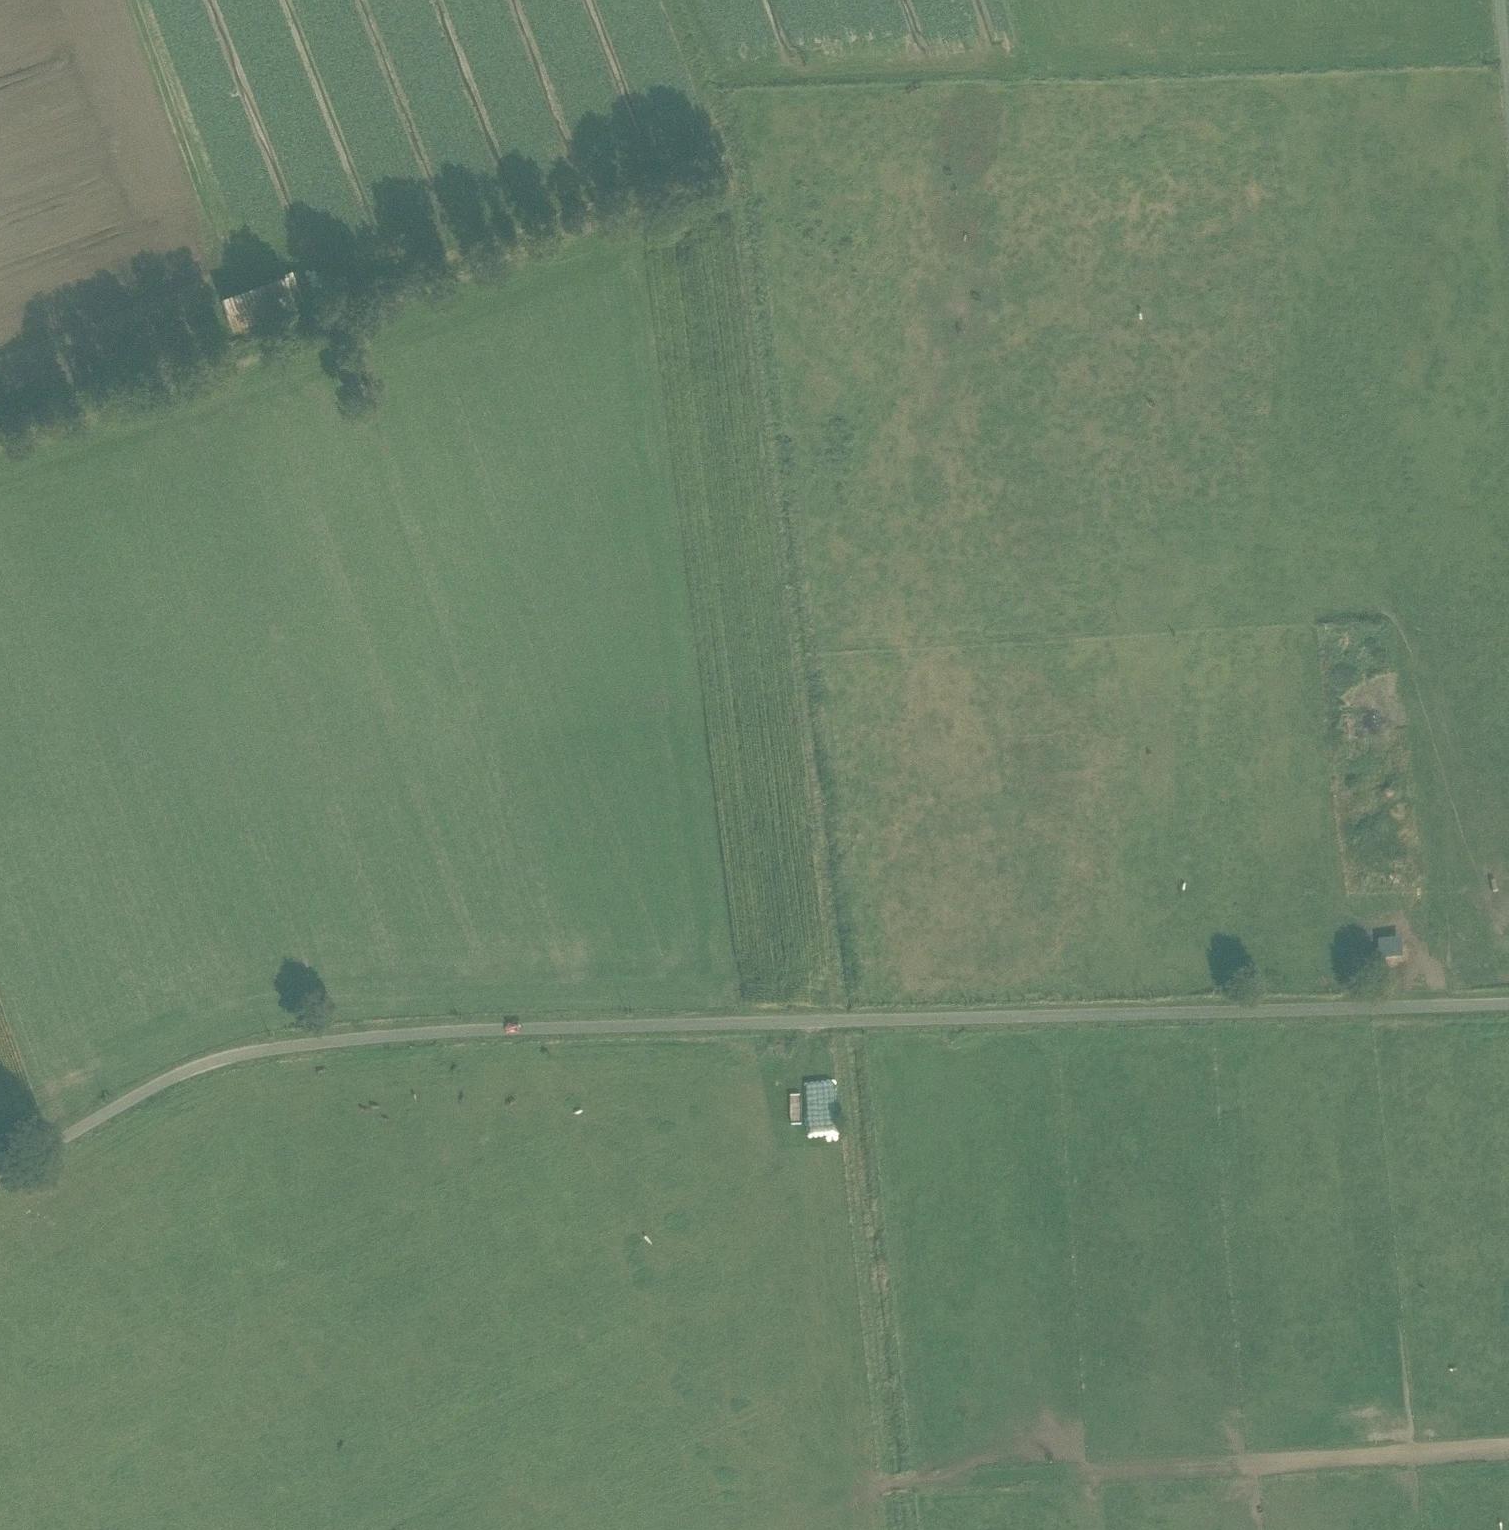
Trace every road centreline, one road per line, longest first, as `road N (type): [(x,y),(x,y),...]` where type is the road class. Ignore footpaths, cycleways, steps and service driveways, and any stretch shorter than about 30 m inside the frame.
road 1 (track): [(1508,1002),(373,1035),(190,1074),(0,1188)]
road 2 (track): [(136,0),(243,288)]
road 3 (track): [(1495,0),(1508,184)]

